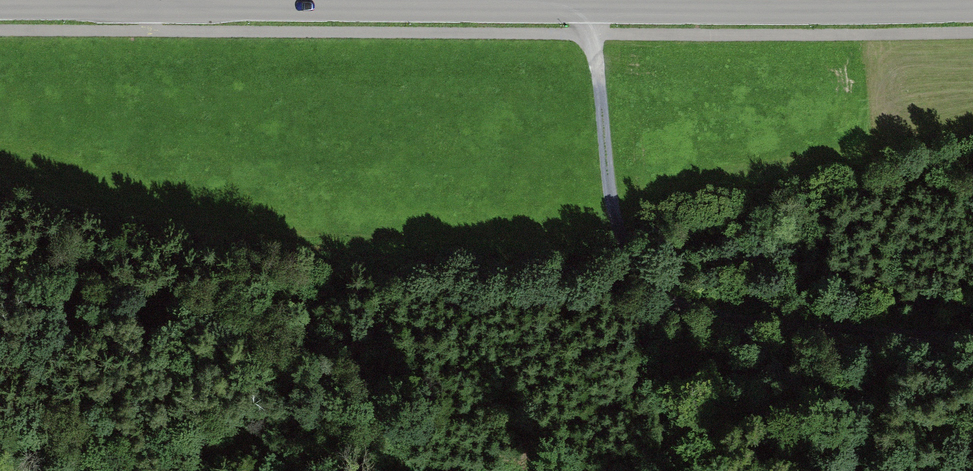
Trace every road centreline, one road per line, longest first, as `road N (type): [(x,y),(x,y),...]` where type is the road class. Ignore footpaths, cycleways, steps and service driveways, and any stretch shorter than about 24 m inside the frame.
road 1 (tertiary): [(972,9),(154,8)]
road 2 (track): [(972,337),(707,313),(646,282),(614,220),(592,9)]
road 3 (tertiary): [(154,8),(0,7)]

